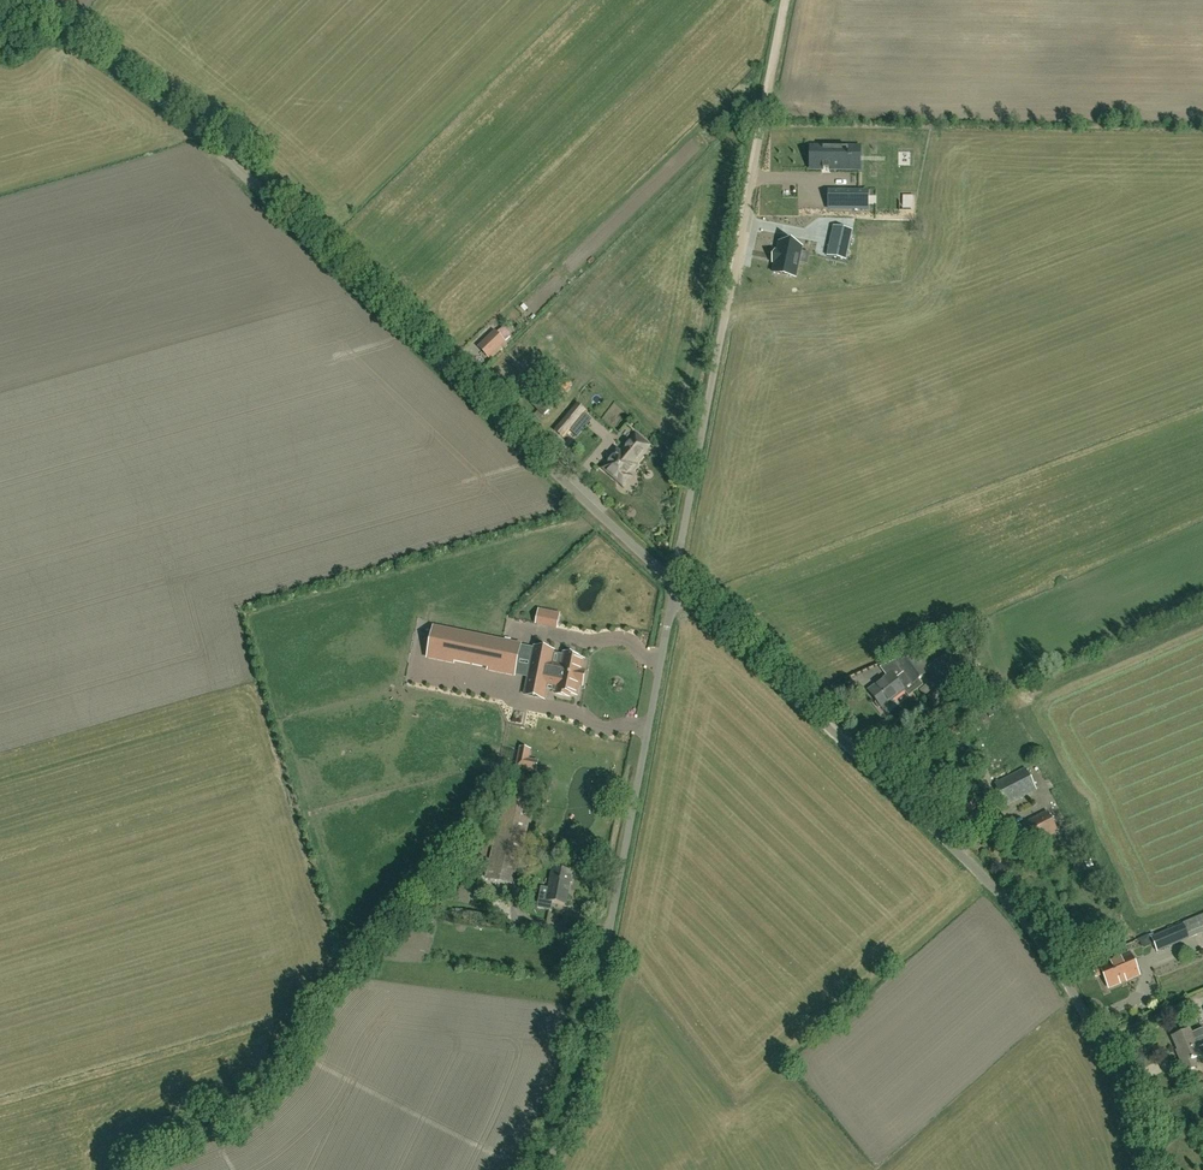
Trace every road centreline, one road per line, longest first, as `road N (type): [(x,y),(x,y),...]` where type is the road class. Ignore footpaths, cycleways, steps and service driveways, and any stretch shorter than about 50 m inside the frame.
road 1 (unclassified): [(674,584),(197,134),(7,0)]
road 2 (unclassified): [(1147,1169),(1109,1056),(1029,929),(674,584)]
road 3 (unclassified): [(542,1169),(577,1091),(674,584)]
road 4 (unclassified): [(674,584),(730,288)]
road 5 (track): [(730,288),(787,0)]

